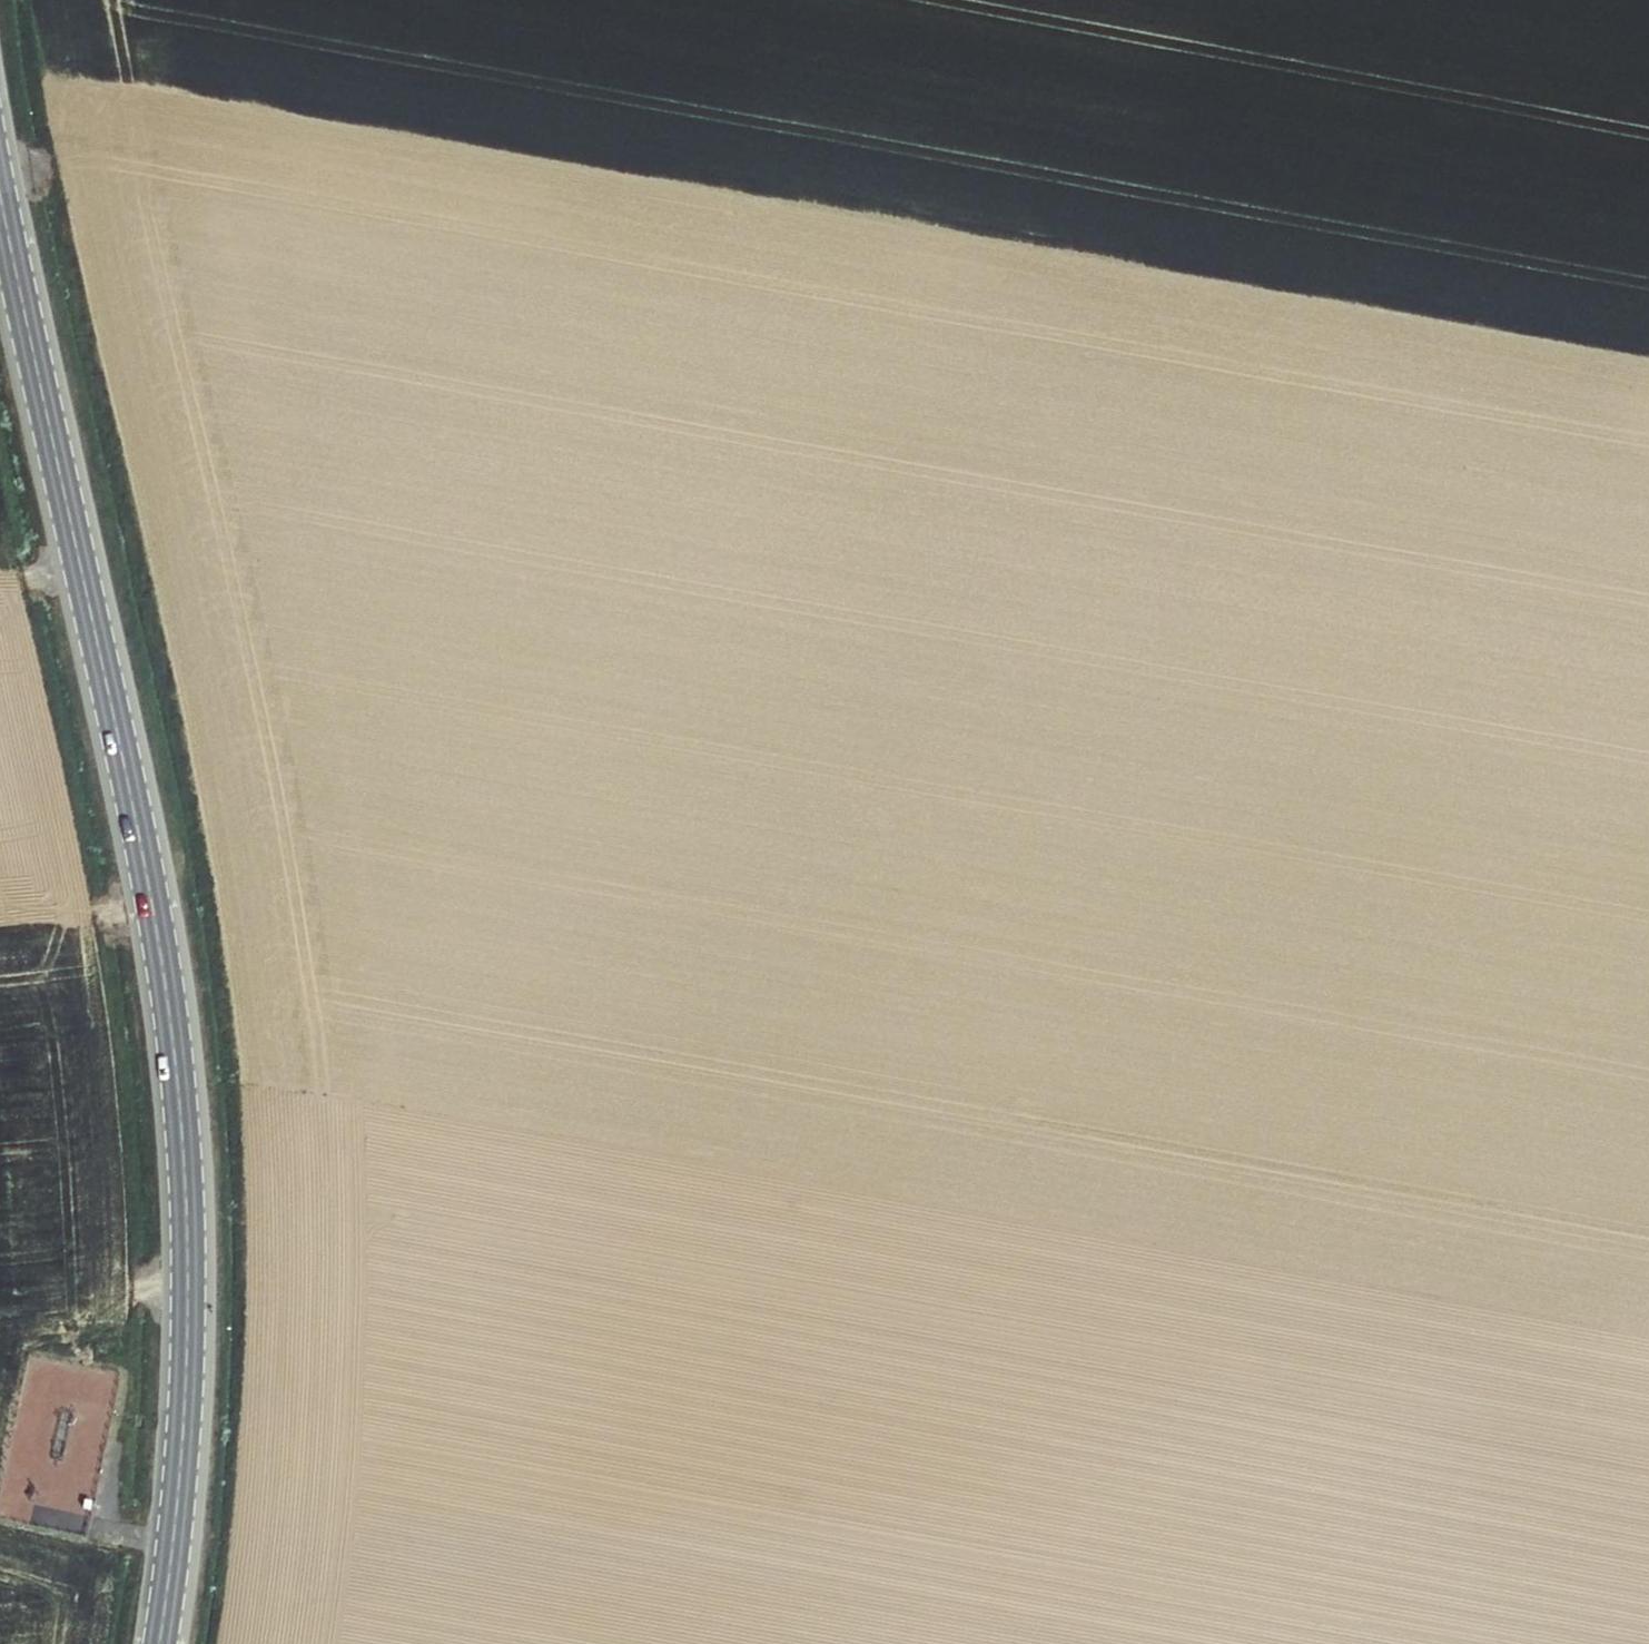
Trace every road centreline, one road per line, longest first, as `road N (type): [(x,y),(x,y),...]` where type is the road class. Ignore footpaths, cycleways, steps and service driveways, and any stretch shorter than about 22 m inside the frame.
road 1 (secondary): [(0,193),(132,804),(179,1096),(186,1377),(161,1643)]

